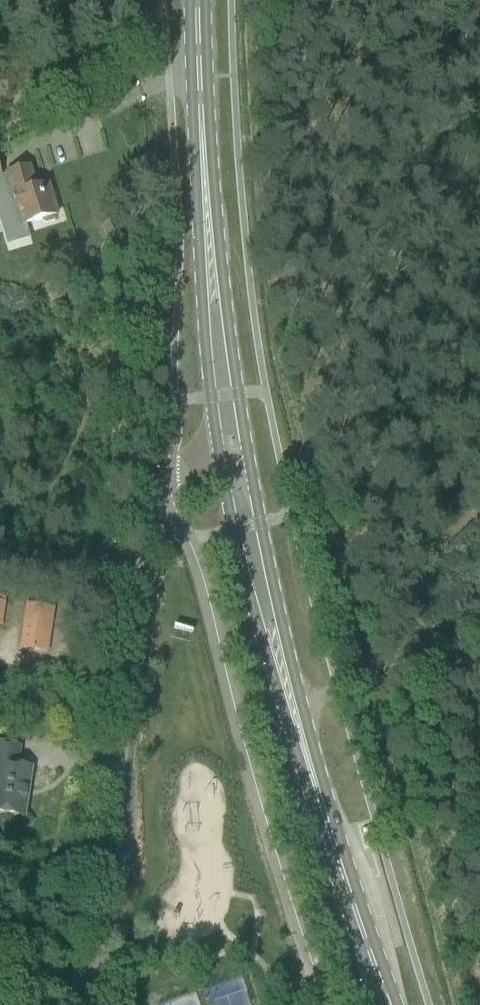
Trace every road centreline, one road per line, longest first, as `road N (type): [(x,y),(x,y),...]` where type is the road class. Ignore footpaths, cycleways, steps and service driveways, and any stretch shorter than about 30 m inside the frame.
road 1 (primary): [(385,1004),(281,679)]
road 2 (unclassified): [(132,679),(120,777),(127,849),(107,886),(94,1004)]
road 3 (unclassified): [(217,451),(158,485),(132,679)]
road 4 (primary): [(209,239),(204,0)]
road 5 (primary): [(217,451),(248,595),(281,679)]
road 6 (primary): [(281,679),(247,453)]
road 7 (primary): [(247,453),(209,239)]
road 8 (primary): [(209,239),(203,327),(217,451)]
road 9 (residential): [(132,679),(0,659)]

